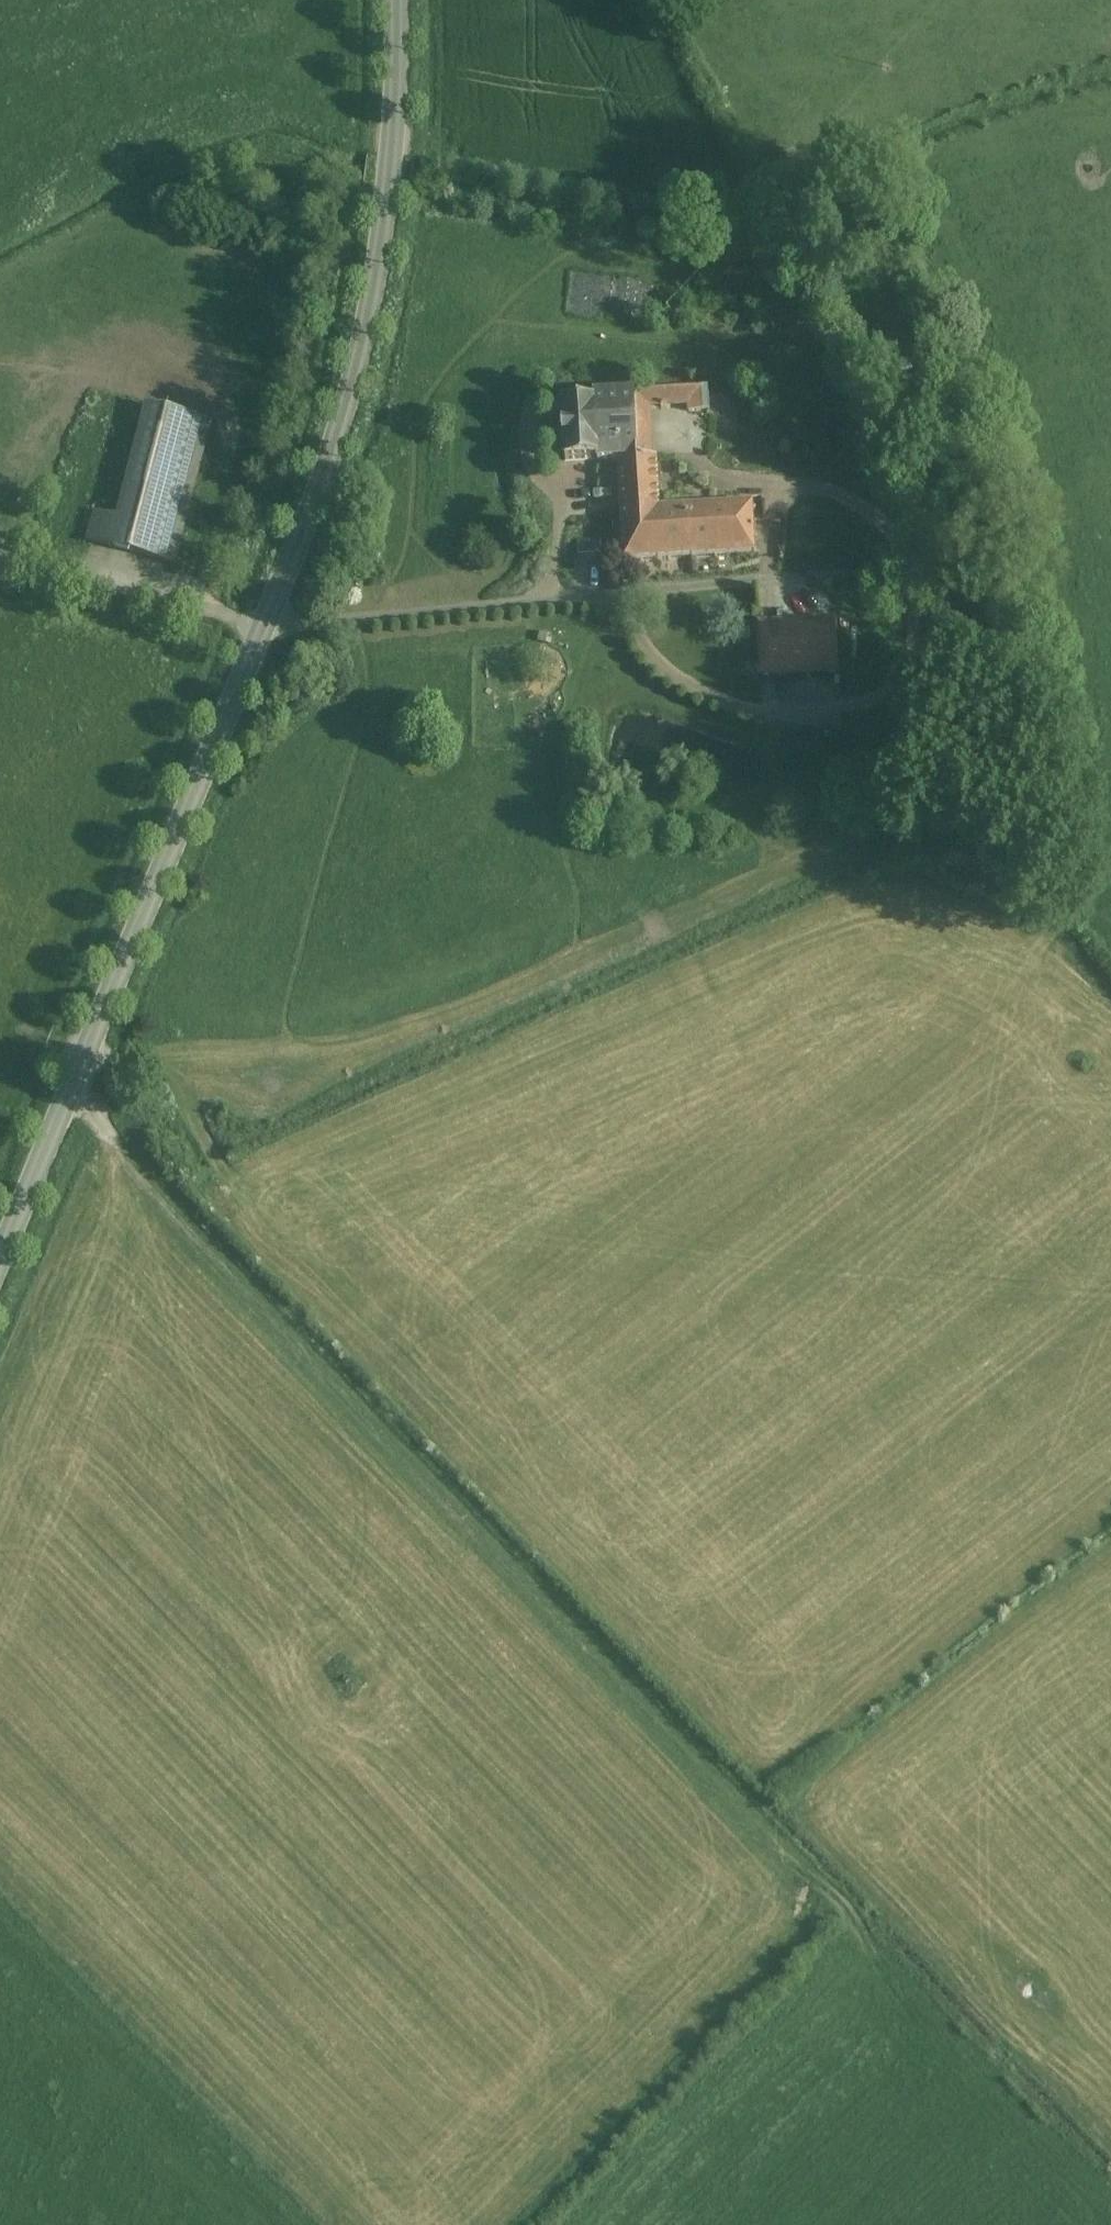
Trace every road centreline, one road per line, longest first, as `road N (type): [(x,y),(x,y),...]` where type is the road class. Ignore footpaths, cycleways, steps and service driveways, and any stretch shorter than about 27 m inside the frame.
road 1 (tertiary): [(396,0),(393,137),(350,391),(264,626),(0,1263)]

